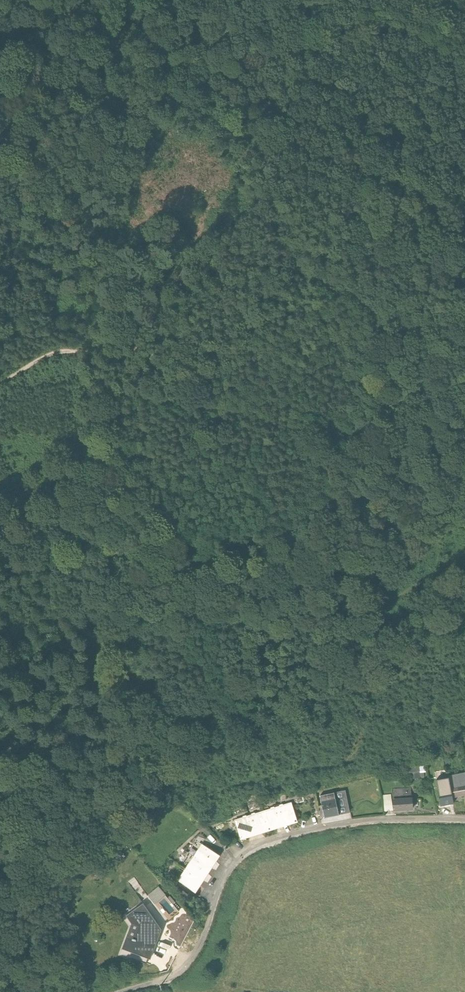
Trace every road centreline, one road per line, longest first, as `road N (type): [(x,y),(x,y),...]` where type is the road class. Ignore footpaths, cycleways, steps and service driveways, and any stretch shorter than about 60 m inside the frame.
road 1 (unclassified): [(133,991),(181,974),(224,878),(259,847),(369,822),(464,821)]
road 2 (track): [(201,284),(231,230),(279,208),(401,196),(464,214)]
road 3 (track): [(464,354),(293,271),(201,284)]
road 4 (track): [(91,351),(141,338),(201,284)]

